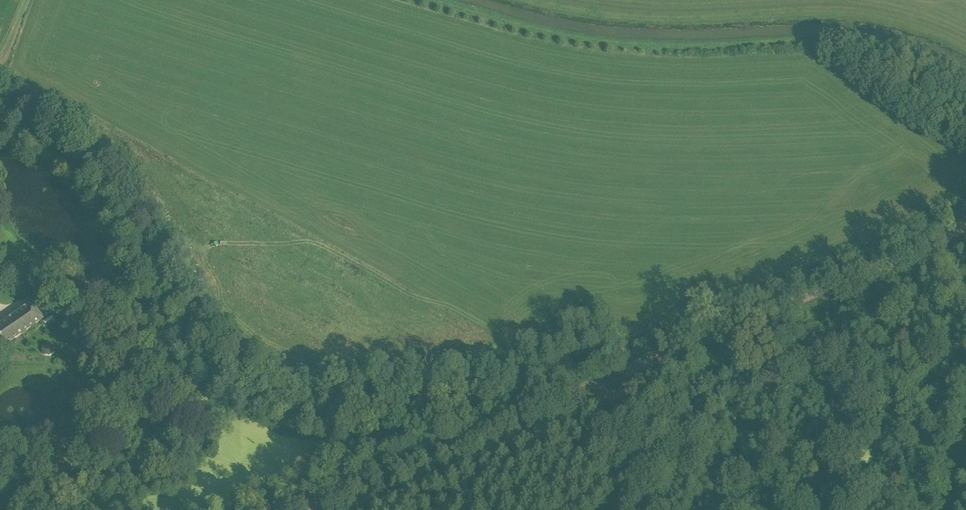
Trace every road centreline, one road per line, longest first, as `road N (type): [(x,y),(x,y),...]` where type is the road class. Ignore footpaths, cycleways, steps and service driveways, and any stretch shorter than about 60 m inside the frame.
road 1 (tertiary): [(304,509),(965,224)]

